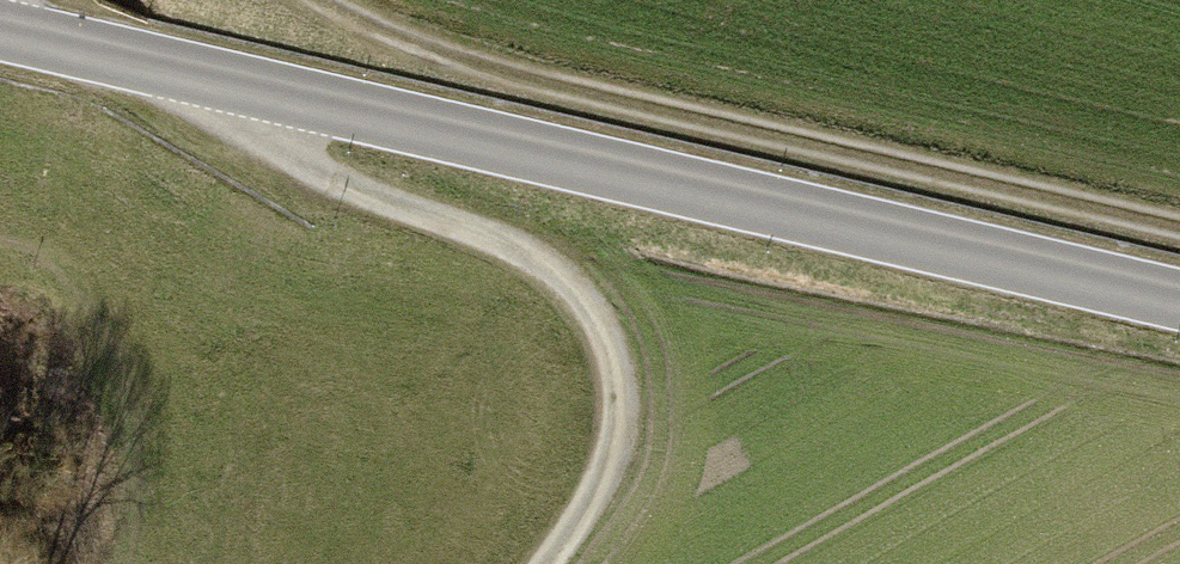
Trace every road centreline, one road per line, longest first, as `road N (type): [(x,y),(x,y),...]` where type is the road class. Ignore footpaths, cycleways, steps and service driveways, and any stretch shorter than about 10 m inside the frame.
road 1 (tertiary): [(0,29),(1179,303)]
road 2 (track): [(332,0),(499,71),(1179,227)]
road 3 (track): [(519,563),(607,443),(586,331),(504,252),(303,174),(225,82)]

